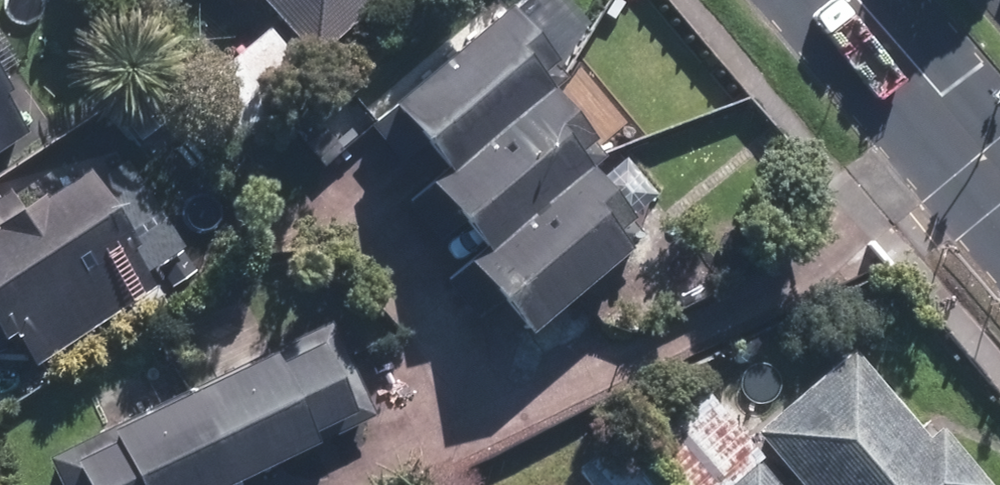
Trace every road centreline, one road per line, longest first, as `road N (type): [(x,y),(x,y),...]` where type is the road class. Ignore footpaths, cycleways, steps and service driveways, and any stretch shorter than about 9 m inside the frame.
road 1 (secondary): [(858,0),(999,164)]

